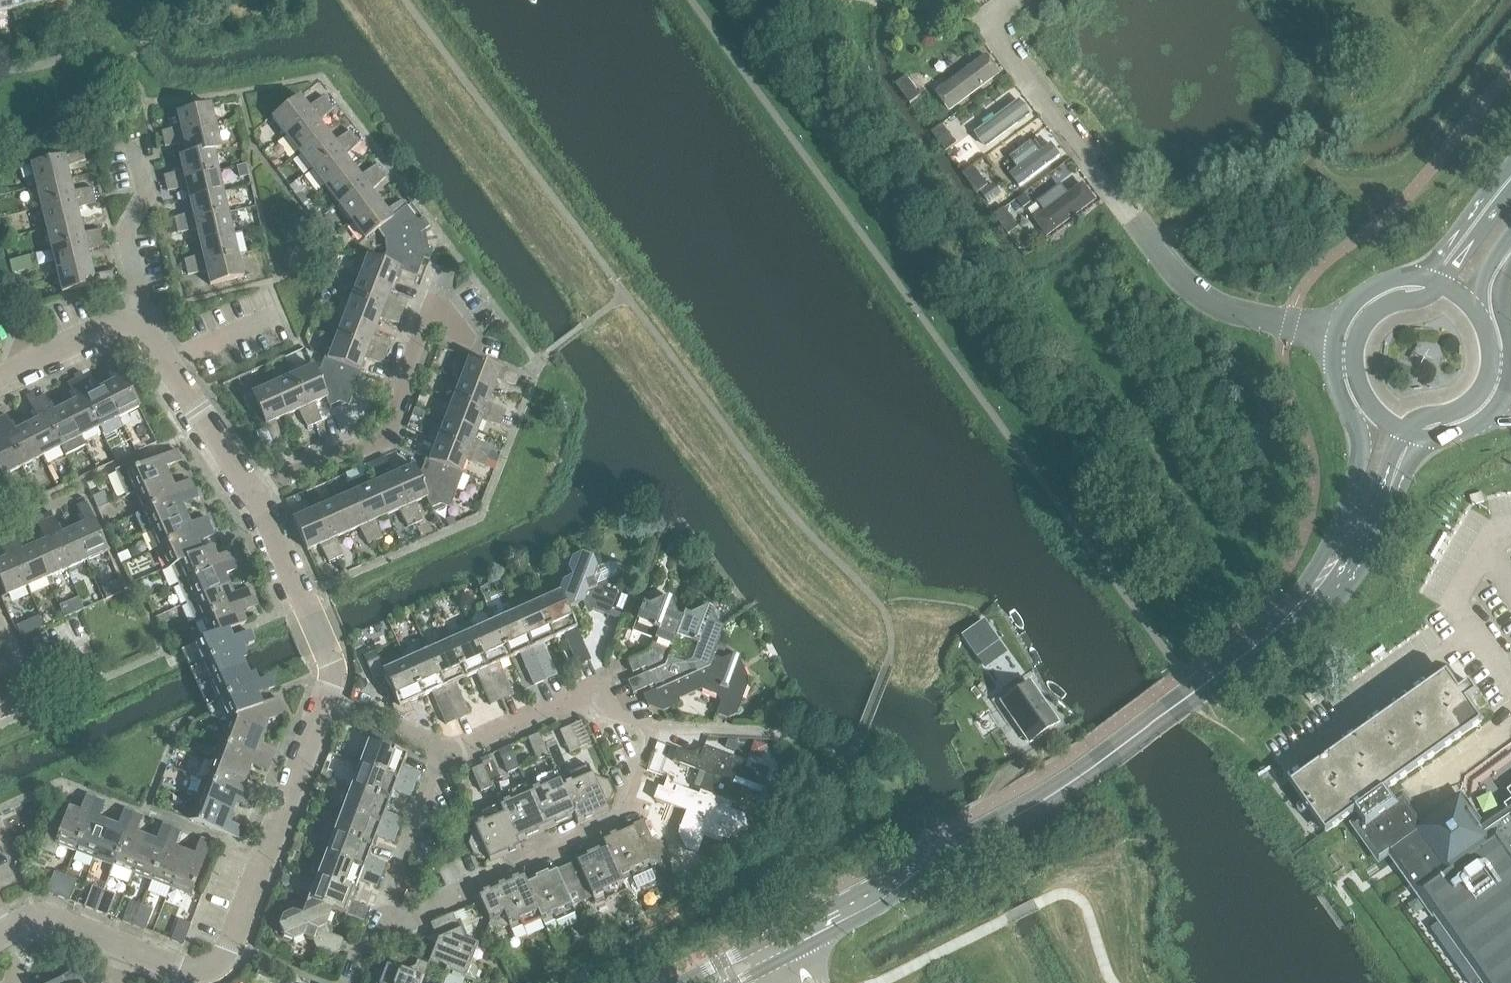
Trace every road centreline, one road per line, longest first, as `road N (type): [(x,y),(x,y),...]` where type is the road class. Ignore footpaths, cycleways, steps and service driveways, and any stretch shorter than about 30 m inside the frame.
road 1 (secondary): [(788,941),(1094,768),(1300,612)]
road 2 (residential): [(440,759),(582,698),(648,728),(641,811),(415,918),(394,917),(388,898)]
road 3 (residential): [(1291,324),(1221,309),(1150,240),(992,24),(1023,0)]
road 4 (residential): [(327,706),(228,967),(211,979),(129,951)]
road 5 (residential): [(255,497),(388,439),(429,313),(460,327),(471,342)]
road 6 (secondary): [(1336,339),(1339,387),(1362,450),(1346,514),(1300,612)]
road 7 (residential): [(255,497),(156,346),(136,330)]
road 8 (residential): [(136,330),(141,301),(125,231),(148,193),(137,141)]
road 9 (residential): [(329,651),(255,497)]
road 10 (secondary): [(1300,612),(1367,546),(1392,483)]
road 11 (residential): [(388,898),(440,759)]
road 12 (residential): [(129,951),(41,917),(7,933)]
road 13 (secondary): [(1508,182),(1486,197),(1421,277)]
road 14 (residential): [(440,759),(424,738),(327,706)]
road 15 (secondary): [(1508,182),(1499,206),(1442,283)]
road 16 (secondary): [(1405,429),(1476,397),(1491,359)]

